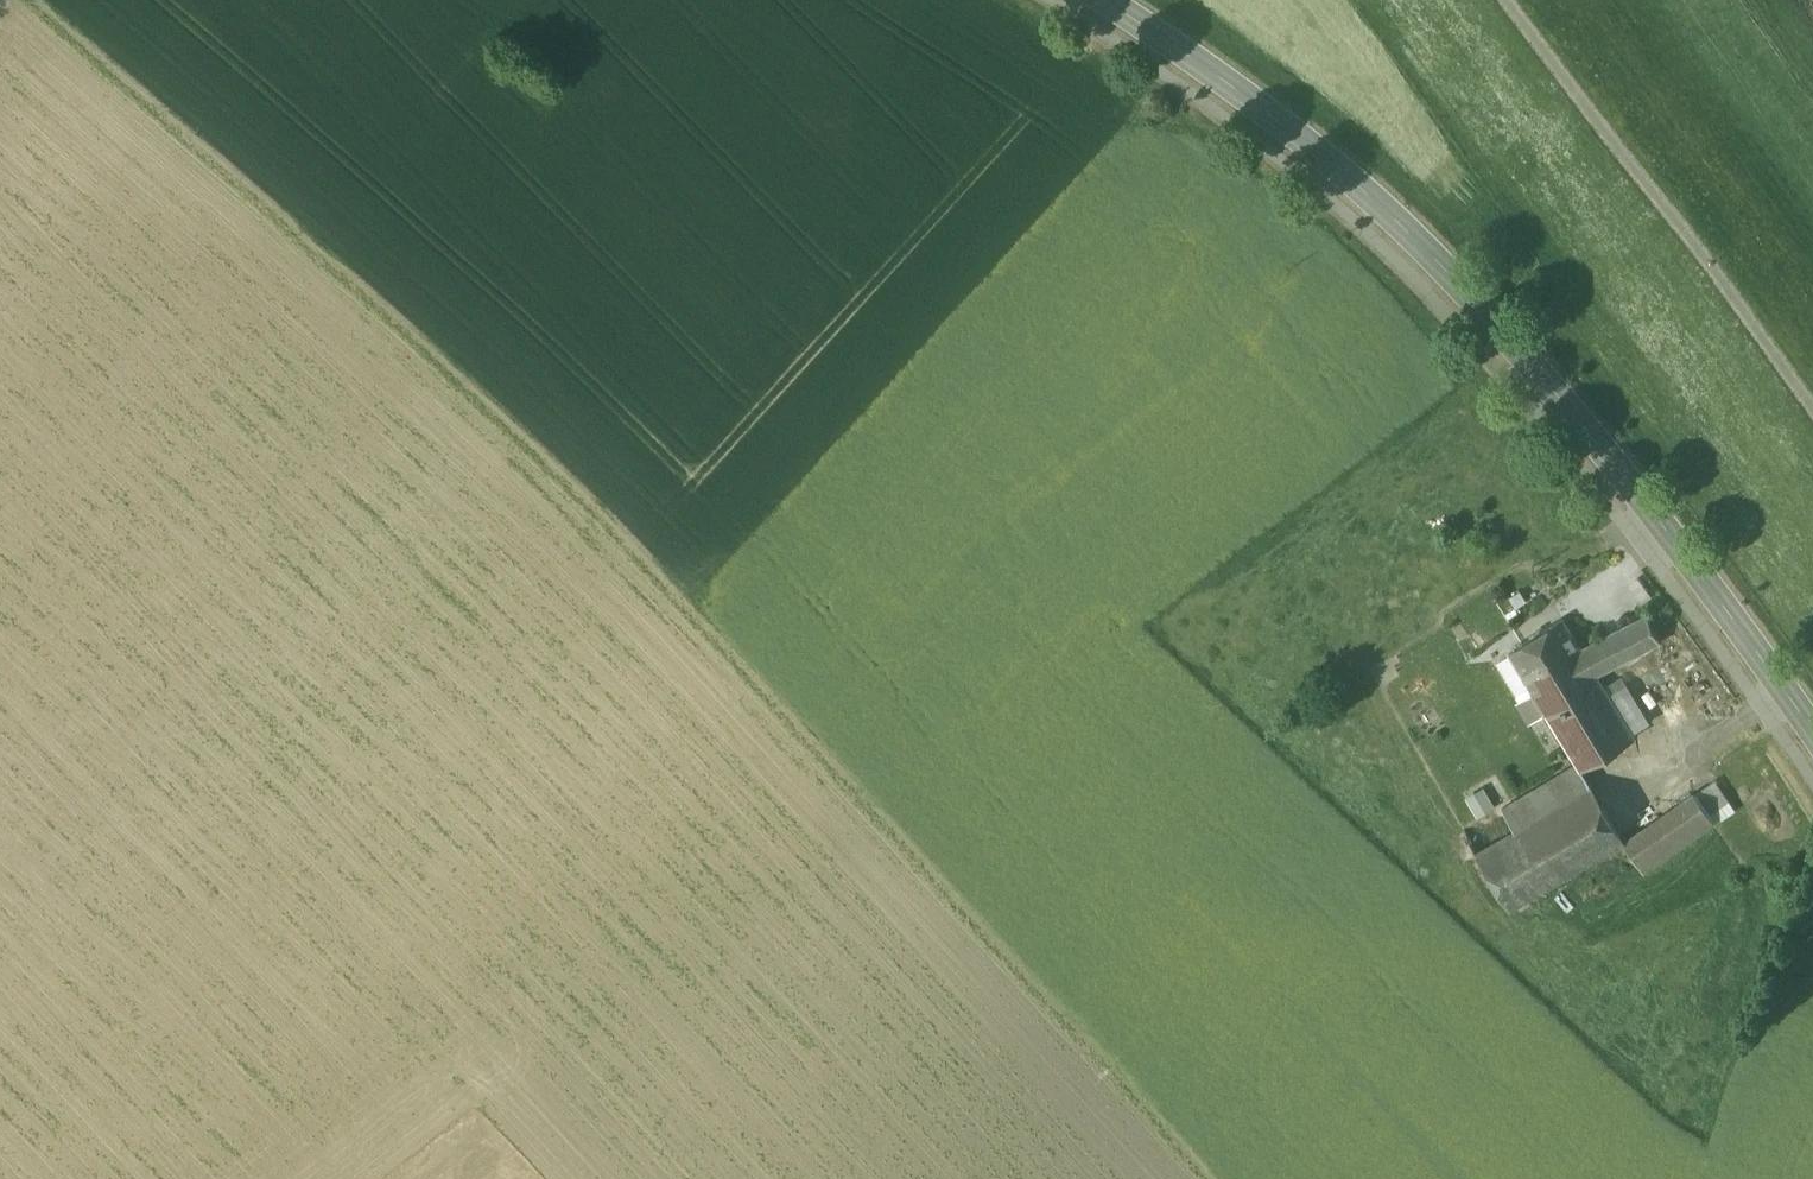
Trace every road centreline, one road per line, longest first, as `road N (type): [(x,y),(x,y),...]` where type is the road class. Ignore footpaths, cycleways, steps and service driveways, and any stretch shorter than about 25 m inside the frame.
road 1 (secondary): [(1105,0),(1318,154),(1476,299),(1622,470),(1812,730)]

